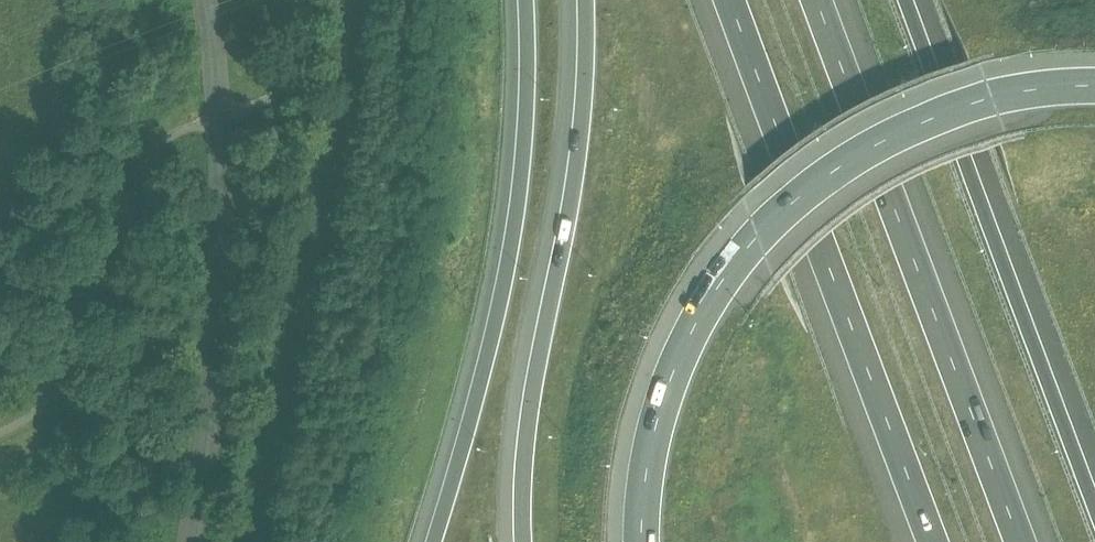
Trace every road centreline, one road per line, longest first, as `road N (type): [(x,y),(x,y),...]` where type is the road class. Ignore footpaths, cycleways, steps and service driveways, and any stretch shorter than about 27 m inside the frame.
road 1 (motorway): [(1094,86),(992,97),(926,117),(836,167),(783,211),(727,272),(680,354),(651,445),(642,541)]
road 2 (motorway): [(1020,541),(817,0)]
road 3 (motorway): [(731,0),(932,541)]
road 4 (motorway): [(526,0),(517,217),(472,418),(434,541)]
road 5 (motorway): [(587,0),(585,104),(533,391),(524,541)]
road 6 (unclassified): [(190,541),(221,324),(219,115),(209,0)]
road 7 (motorway): [(1094,499),(909,0)]

